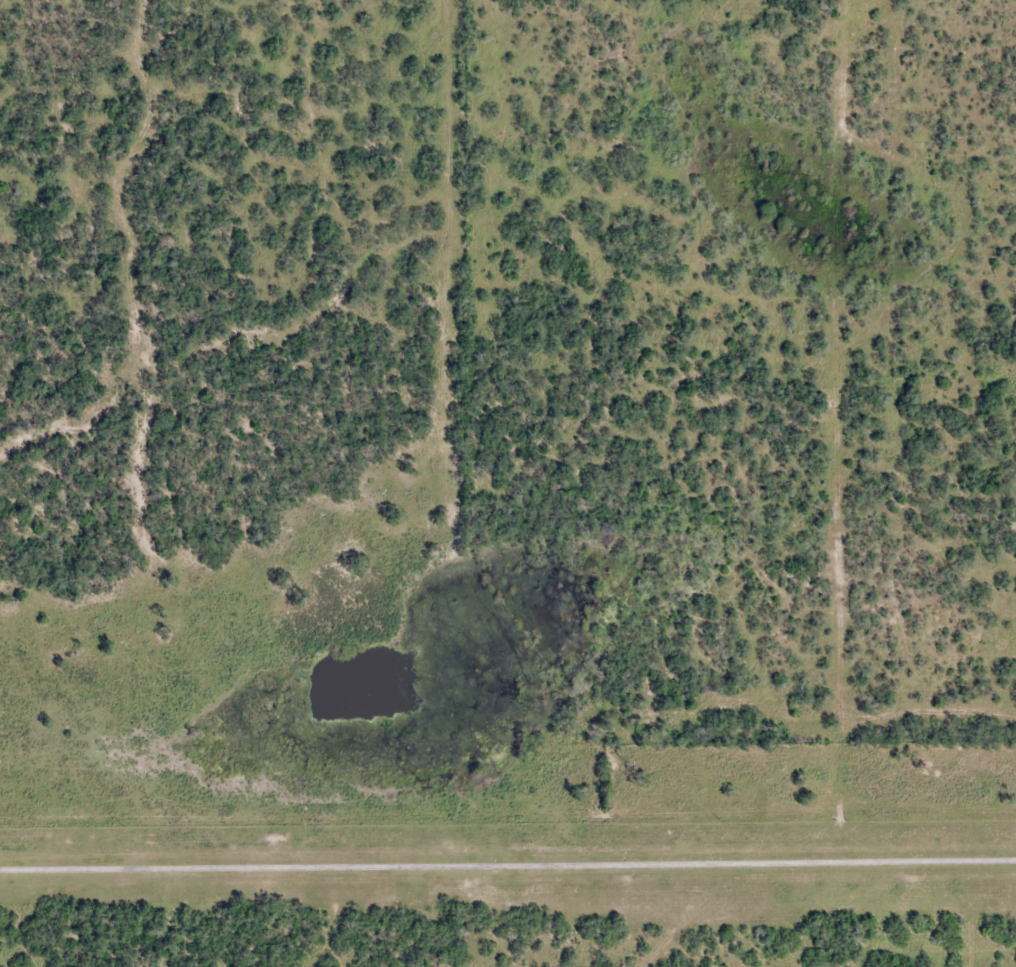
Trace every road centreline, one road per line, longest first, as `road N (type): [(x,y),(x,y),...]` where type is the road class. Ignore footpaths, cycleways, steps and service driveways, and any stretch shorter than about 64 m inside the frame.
road 1 (residential): [(1015,857),(0,866)]

